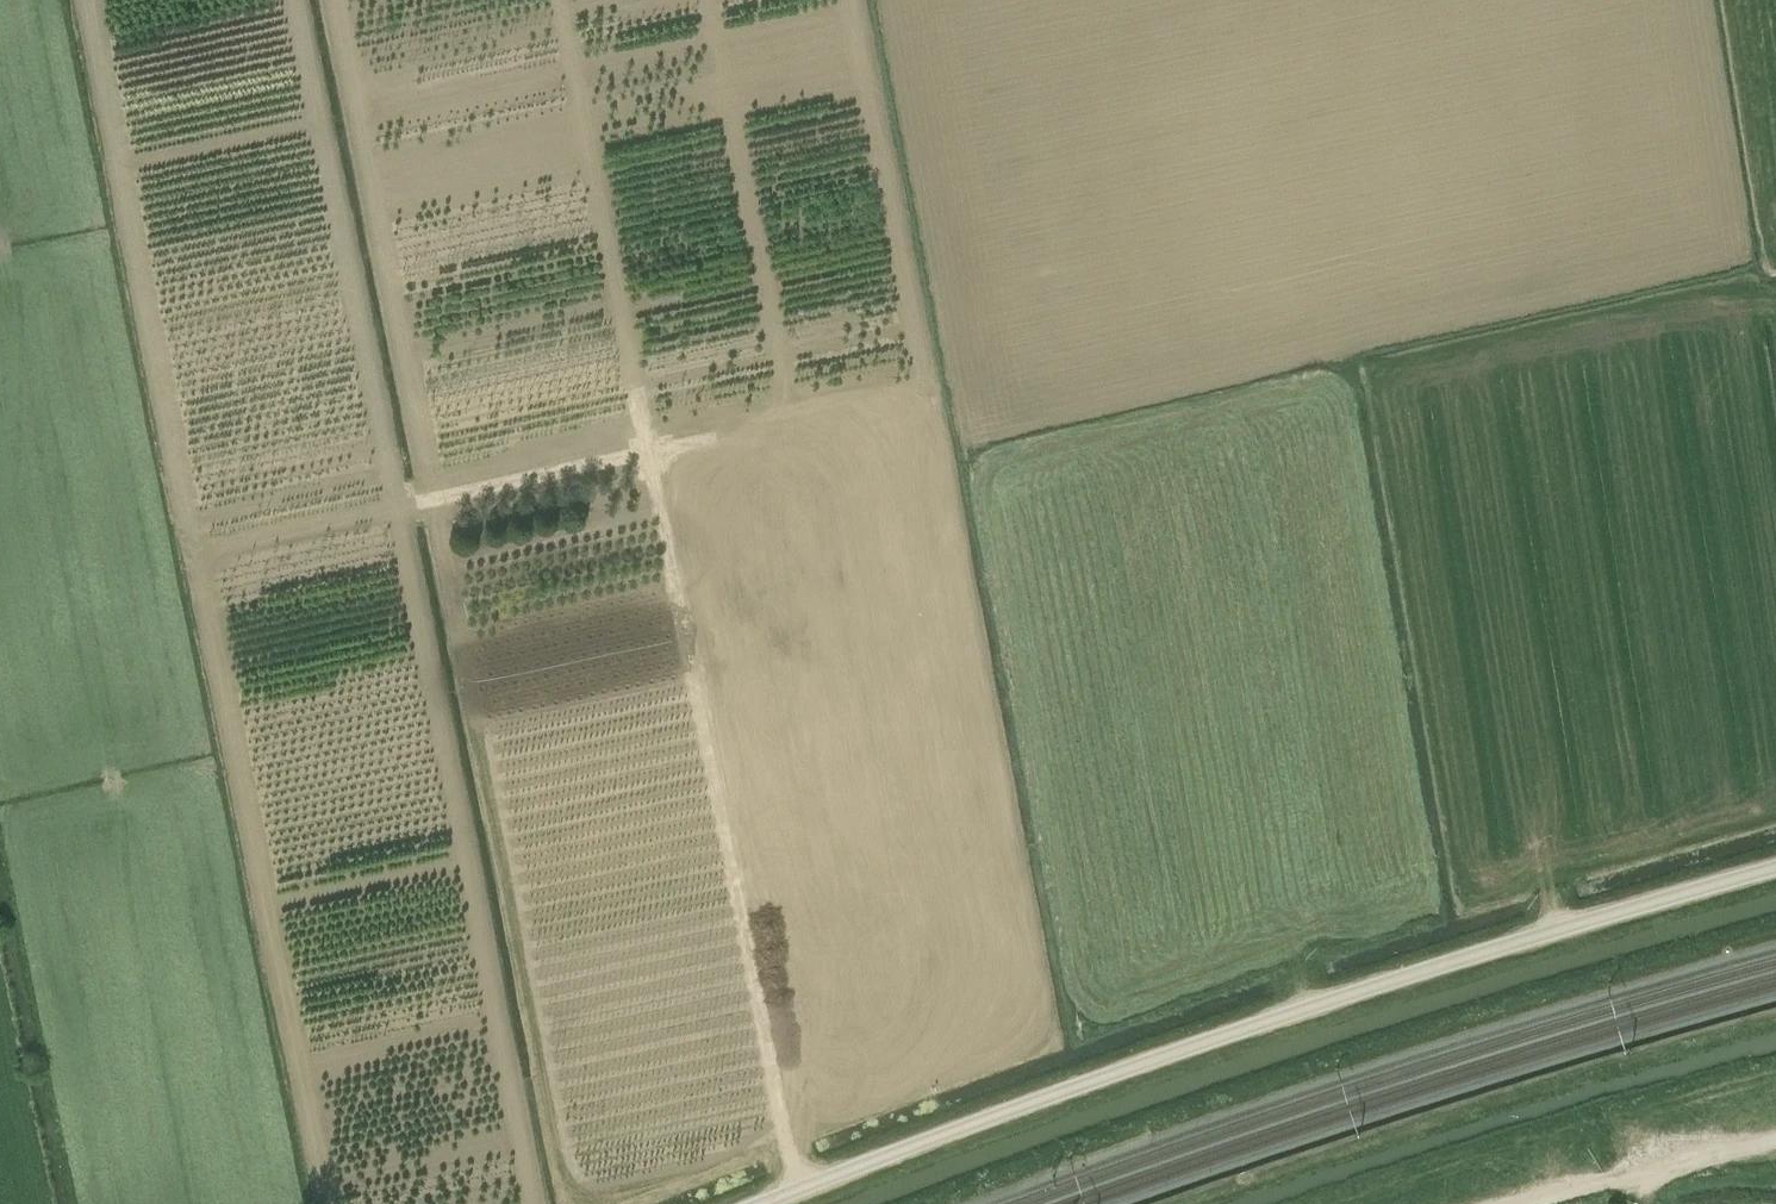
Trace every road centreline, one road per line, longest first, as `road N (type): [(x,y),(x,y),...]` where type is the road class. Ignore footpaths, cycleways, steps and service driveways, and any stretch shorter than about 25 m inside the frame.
road 1 (unclassified): [(757,1203),(1279,1015),(1775,867)]
road 2 (track): [(1639,1171),(1505,1203)]

